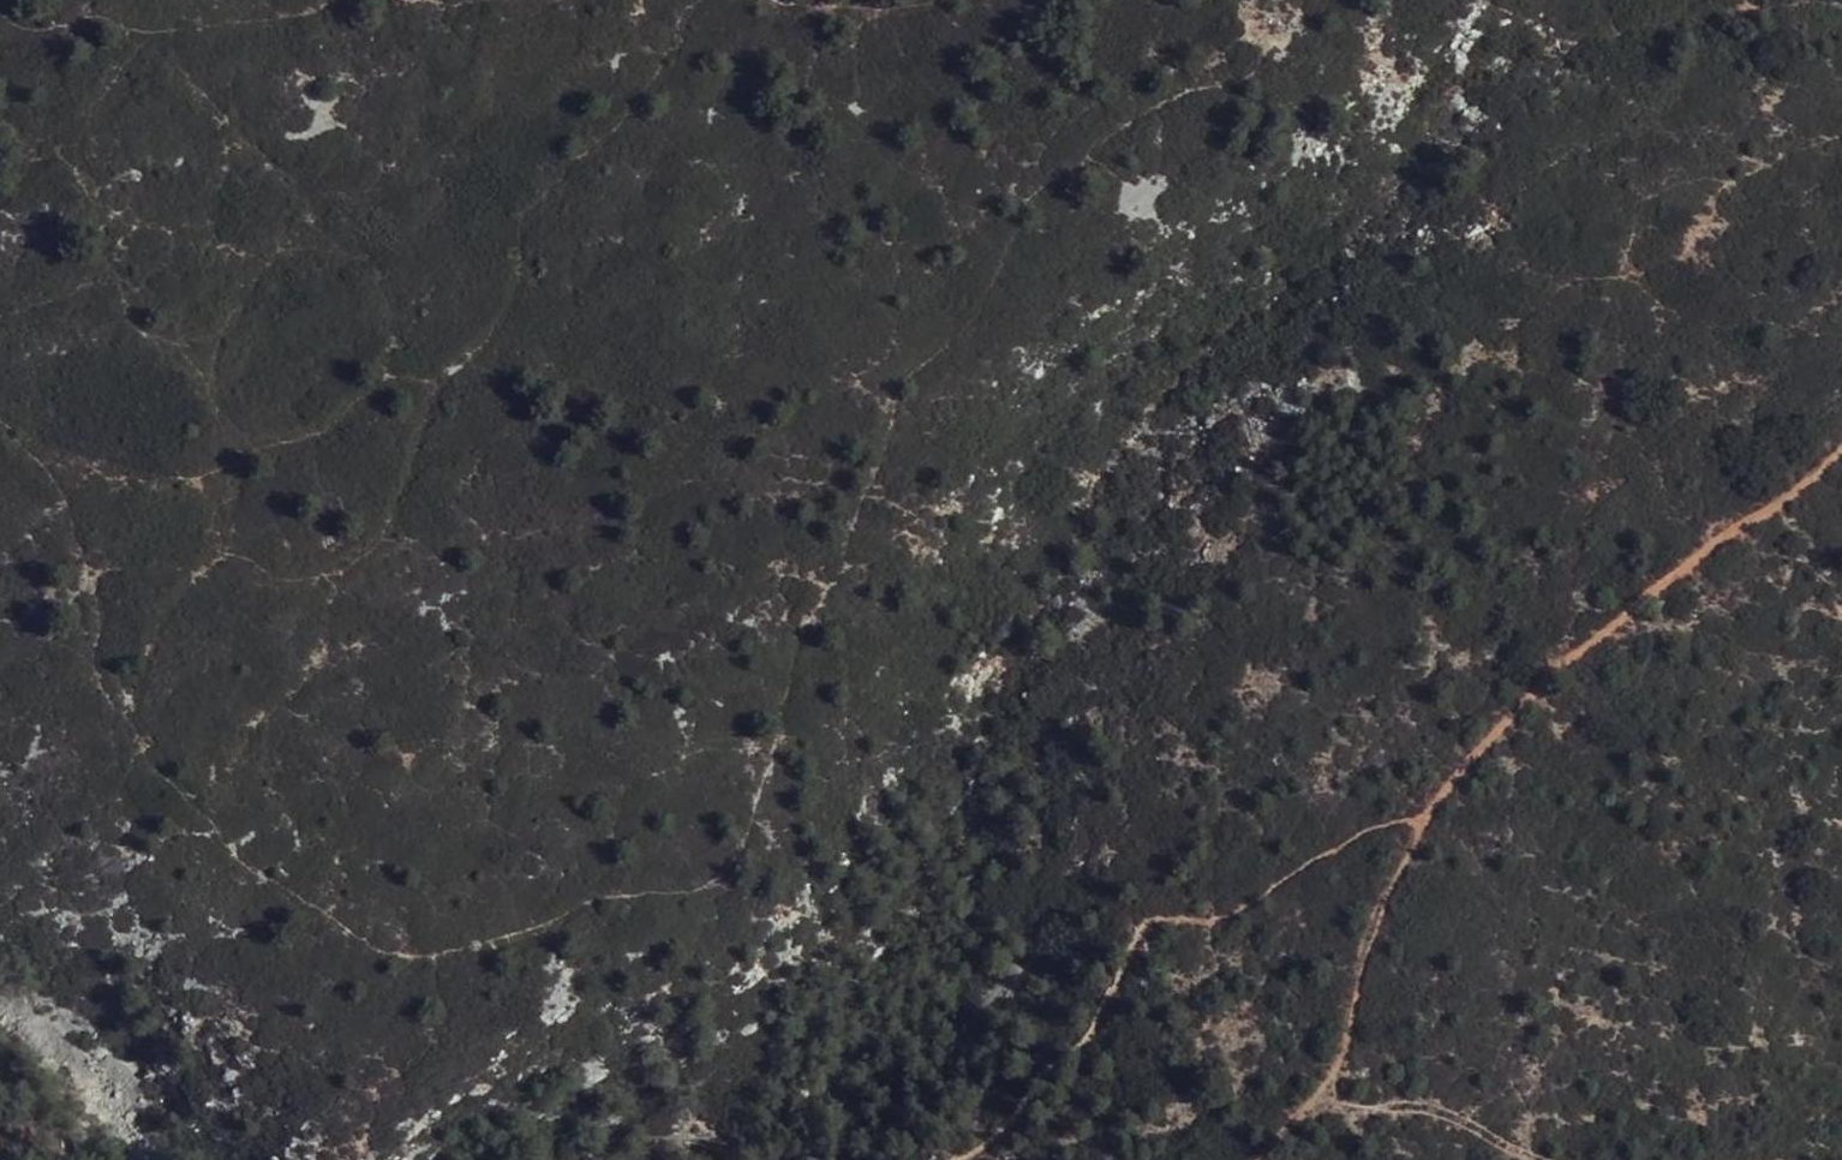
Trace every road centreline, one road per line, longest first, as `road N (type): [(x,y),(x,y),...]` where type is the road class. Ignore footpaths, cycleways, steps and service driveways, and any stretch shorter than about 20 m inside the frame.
road 1 (track): [(1423,819),(1454,774),(1561,665),(1841,451)]
road 2 (track): [(1261,1159),(1329,1088),(1379,912),(1423,819)]
road 3 (track): [(1329,1088),(1393,1114),(1428,1107),(1493,1128),(1545,1159)]

